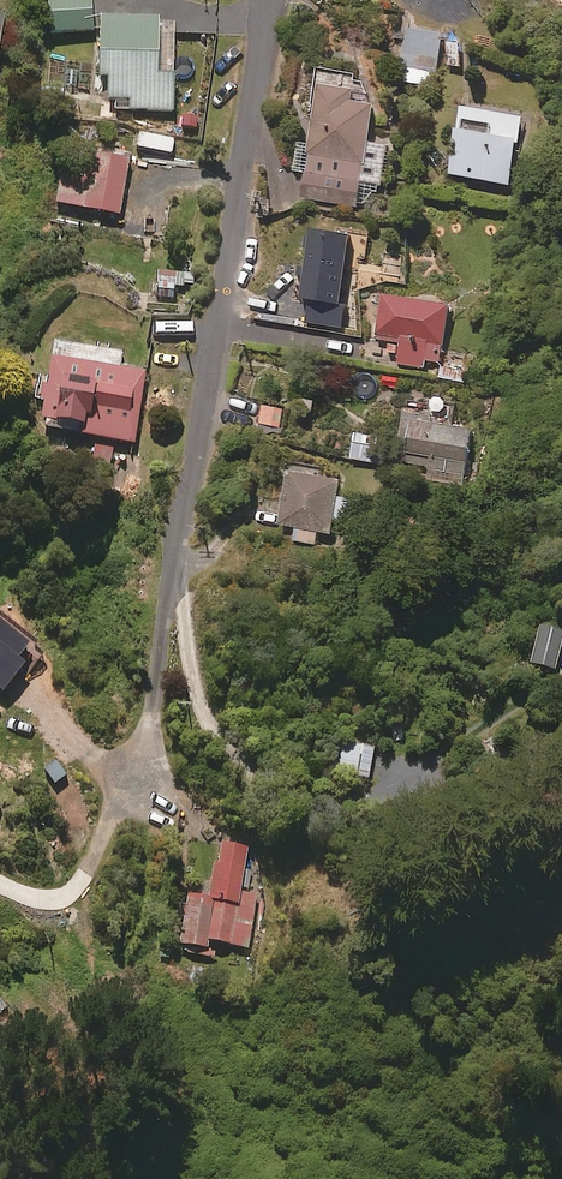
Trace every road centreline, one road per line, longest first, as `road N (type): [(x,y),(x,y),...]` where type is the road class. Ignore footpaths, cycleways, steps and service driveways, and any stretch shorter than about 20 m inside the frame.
road 1 (residential): [(265,0),(139,781)]

